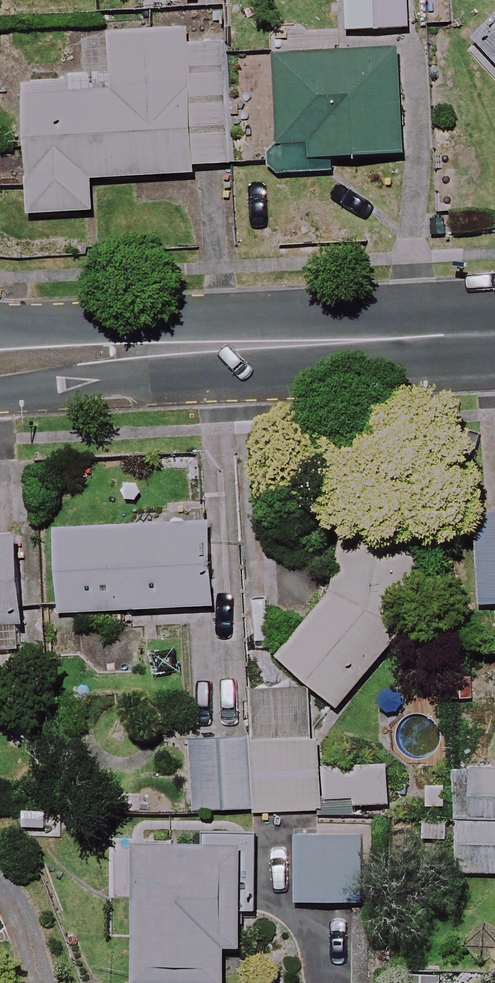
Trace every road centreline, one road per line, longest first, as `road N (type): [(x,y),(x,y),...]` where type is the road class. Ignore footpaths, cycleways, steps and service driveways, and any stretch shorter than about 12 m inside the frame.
road 1 (residential): [(494,332),(0,358)]

